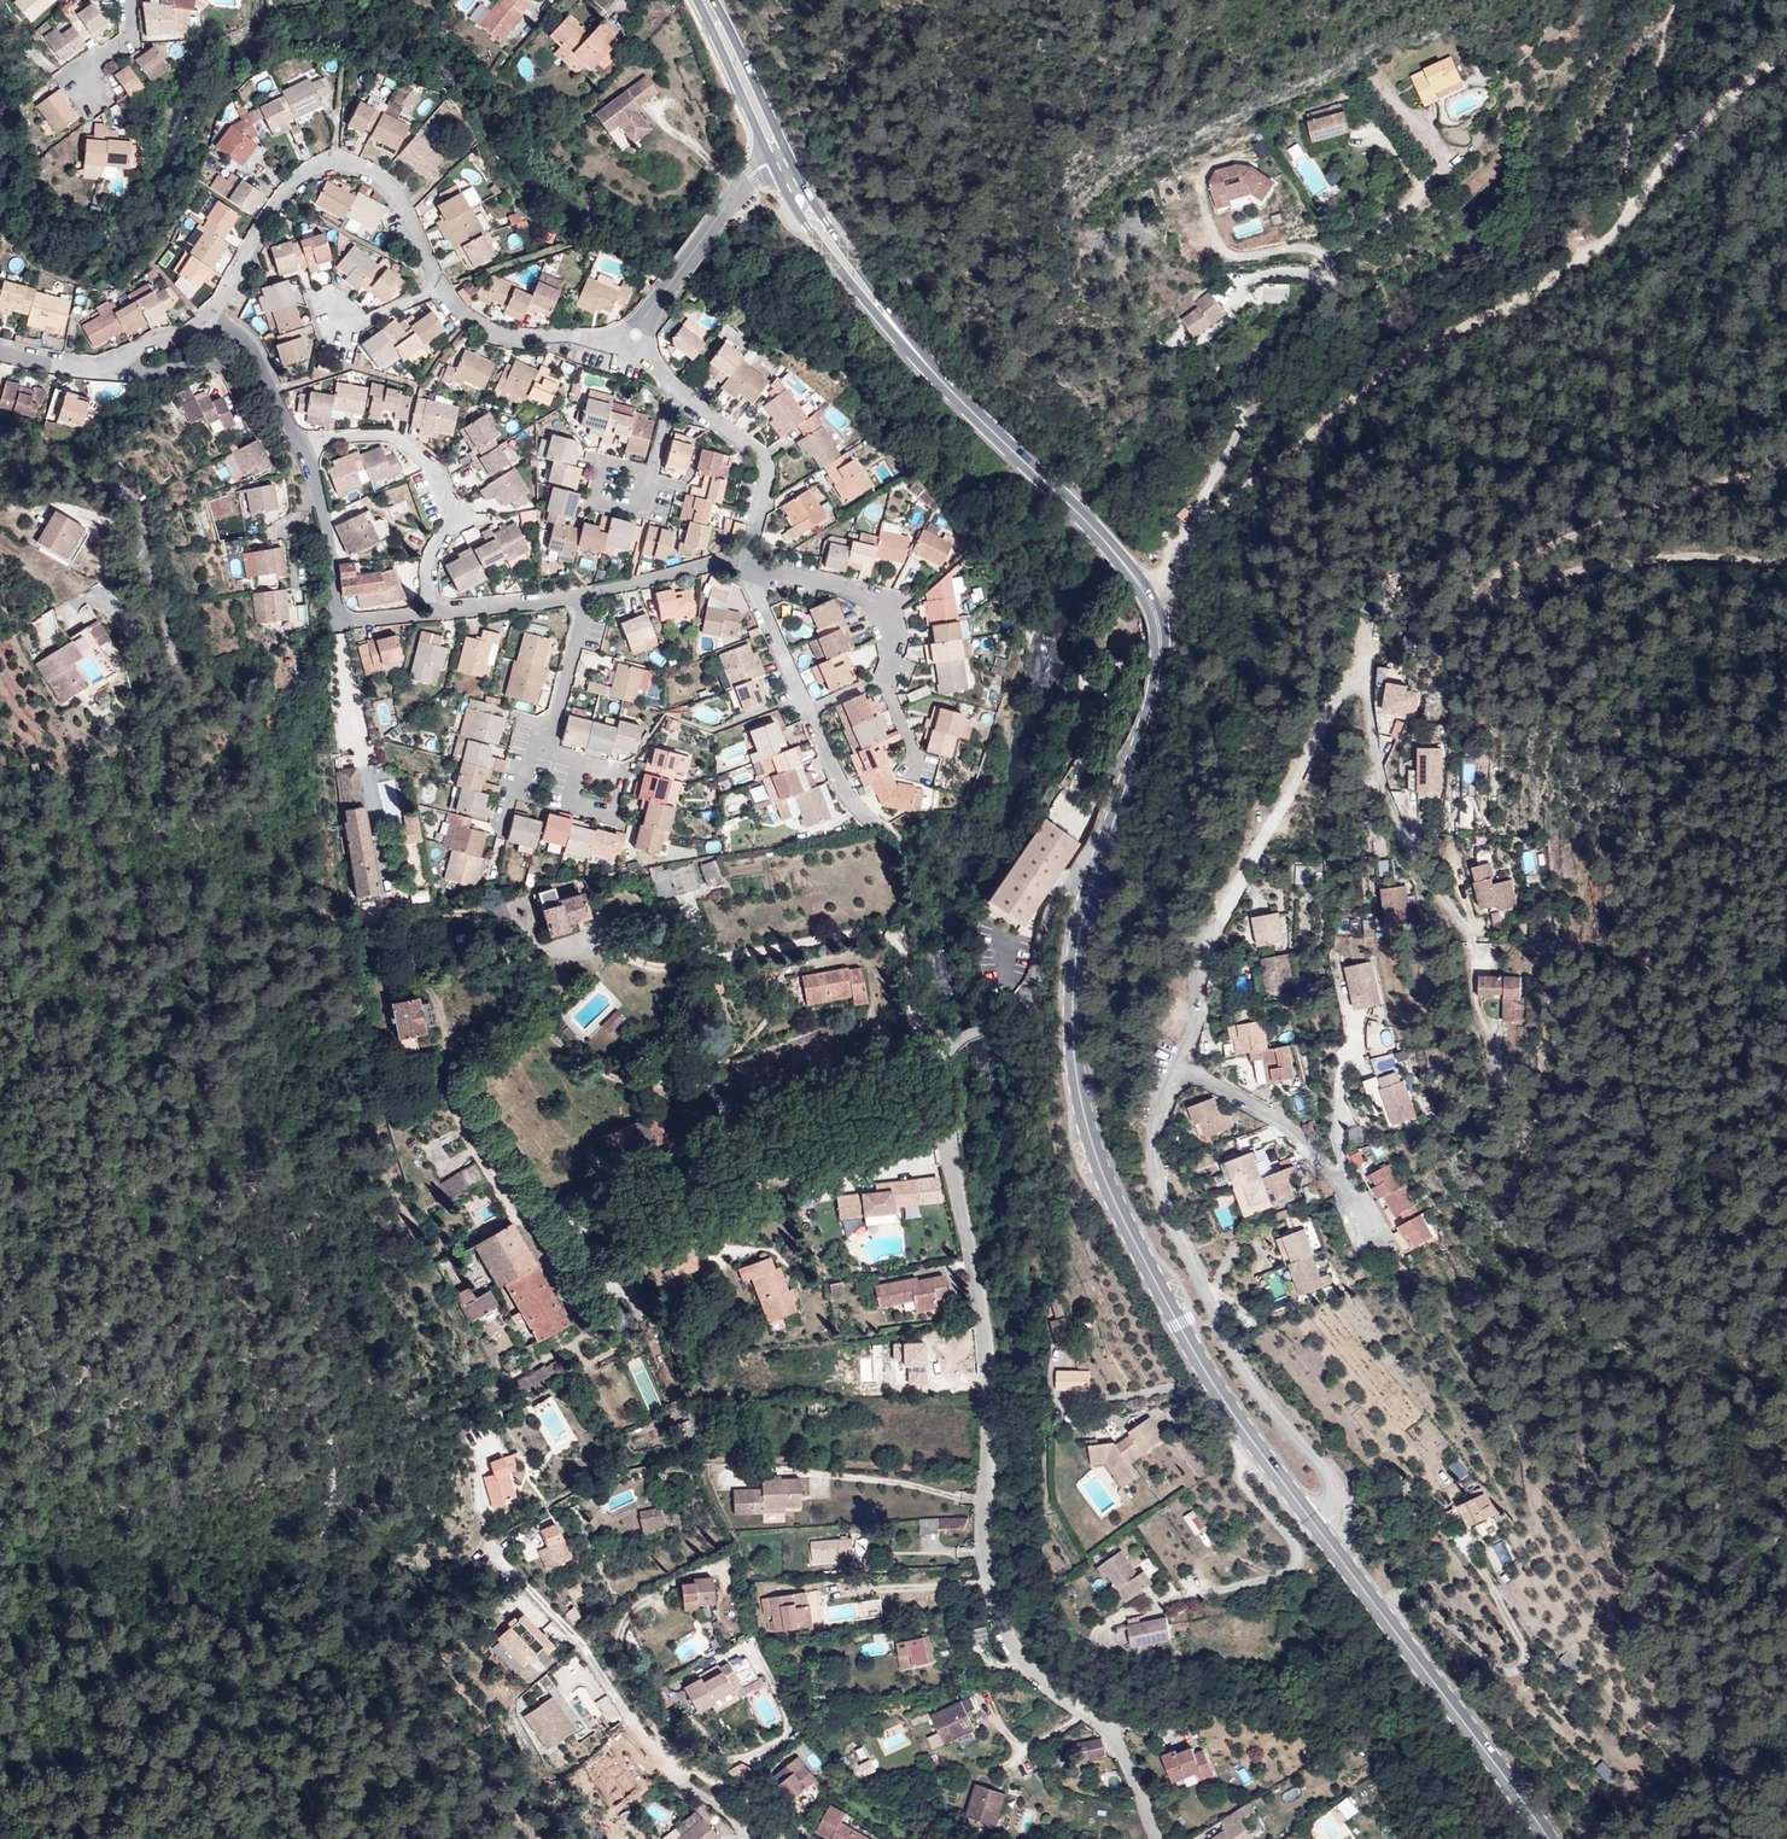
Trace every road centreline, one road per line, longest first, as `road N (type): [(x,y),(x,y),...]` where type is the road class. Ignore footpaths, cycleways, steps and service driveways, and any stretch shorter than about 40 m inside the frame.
road 1 (residential): [(1156,1838),(1119,1747),(1034,1673),(992,1593),(985,1555),(982,1315),(941,1105),(947,1047),(1027,993),(1054,900),(1077,876),(1098,874)]
road 2 (track): [(1181,544),(1286,443),(1431,338),(1562,271),(1625,225),(1695,131),(1786,51)]
road 3 (primary): [(1098,874),(1082,939),(1074,1042),(1101,1169),(1237,1419),(1319,1526)]
road 4 (residential): [(1180,1075),(1198,1012),(1199,958),(1343,691),(1366,698),(1387,797),(1423,867),(1471,931)]
road 5 (track): [(1786,471),(1489,564),(1497,600),(1623,560),(1786,566)]
road 6 (residential): [(1148,593),(1172,573),(1242,427),(1241,404),(1218,373),(1219,353),(1233,349),(1258,366),(1283,355),(1321,303),(1339,259),(1418,186)]
road 7 (residential): [(1319,1526),(1333,1512),(1328,1475),(1251,1383),(1163,1192),(1157,1123),(1180,1075)]
road 8 (residential): [(492,1555),(582,1647),(662,1759),(740,1793),(783,1838)]
road 9 (primary): [(1319,1526),(1550,1838)]
road 10 (residential): [(440,287),(388,185),(334,162),(306,173),(279,201),(214,317)]
road 11 (residential): [(0,465),(105,484),(129,497),(169,651),(159,656),(145,644)]
road 12 (primary): [(927,363),(1110,543),(1148,593)]
road 13 (residential): [(749,575),(822,583),(870,604),(889,646),(887,688),(913,747),(911,771)]
road 14 (residential): [(299,445),(391,437),(427,463),(453,517),(428,569),(432,613)]
road 15 (primary): [(1148,593),(1164,638),(1165,676),(1098,874)]
road 16 (residential): [(749,575),(845,795),(873,821)]
road 17 (primary): [(772,161),(864,301),(927,363)]
road 18 (primary): [(927,363),(787,152)]
road 19 (residential): [(1180,1075),(1196,1075),(1290,1132),(1335,1177),(1370,1230)]
road 20 (residential): [(317,492),(340,616),(432,613)]
road 21 (residential): [(635,335),(501,336),(461,314),(440,287)]
road 22 (residential): [(742,563),(764,464),(681,394)]
road 23 (residential): [(772,161),(750,175),(662,295)]
road 24 (primary): [(699,6),(772,161)]
road 25 (primary): [(787,152),(715,0)]
road 26 (residential): [(252,426),(217,366),(147,374),(126,356)]
road 27 (residential): [(581,594),(742,563)]
road 28 (residential): [(581,594),(546,753)]
road 29 (residential): [(214,317),(253,351),(299,445)]
road 30 (residential): [(432,613),(581,594)]
road 31 (residential): [(652,471),(643,512),(594,500),(605,459)]
road 32 (residential): [(126,356),(95,368),(0,352)]
road 33 (residential): [(94,97),(78,74),(129,40),(127,0)]

